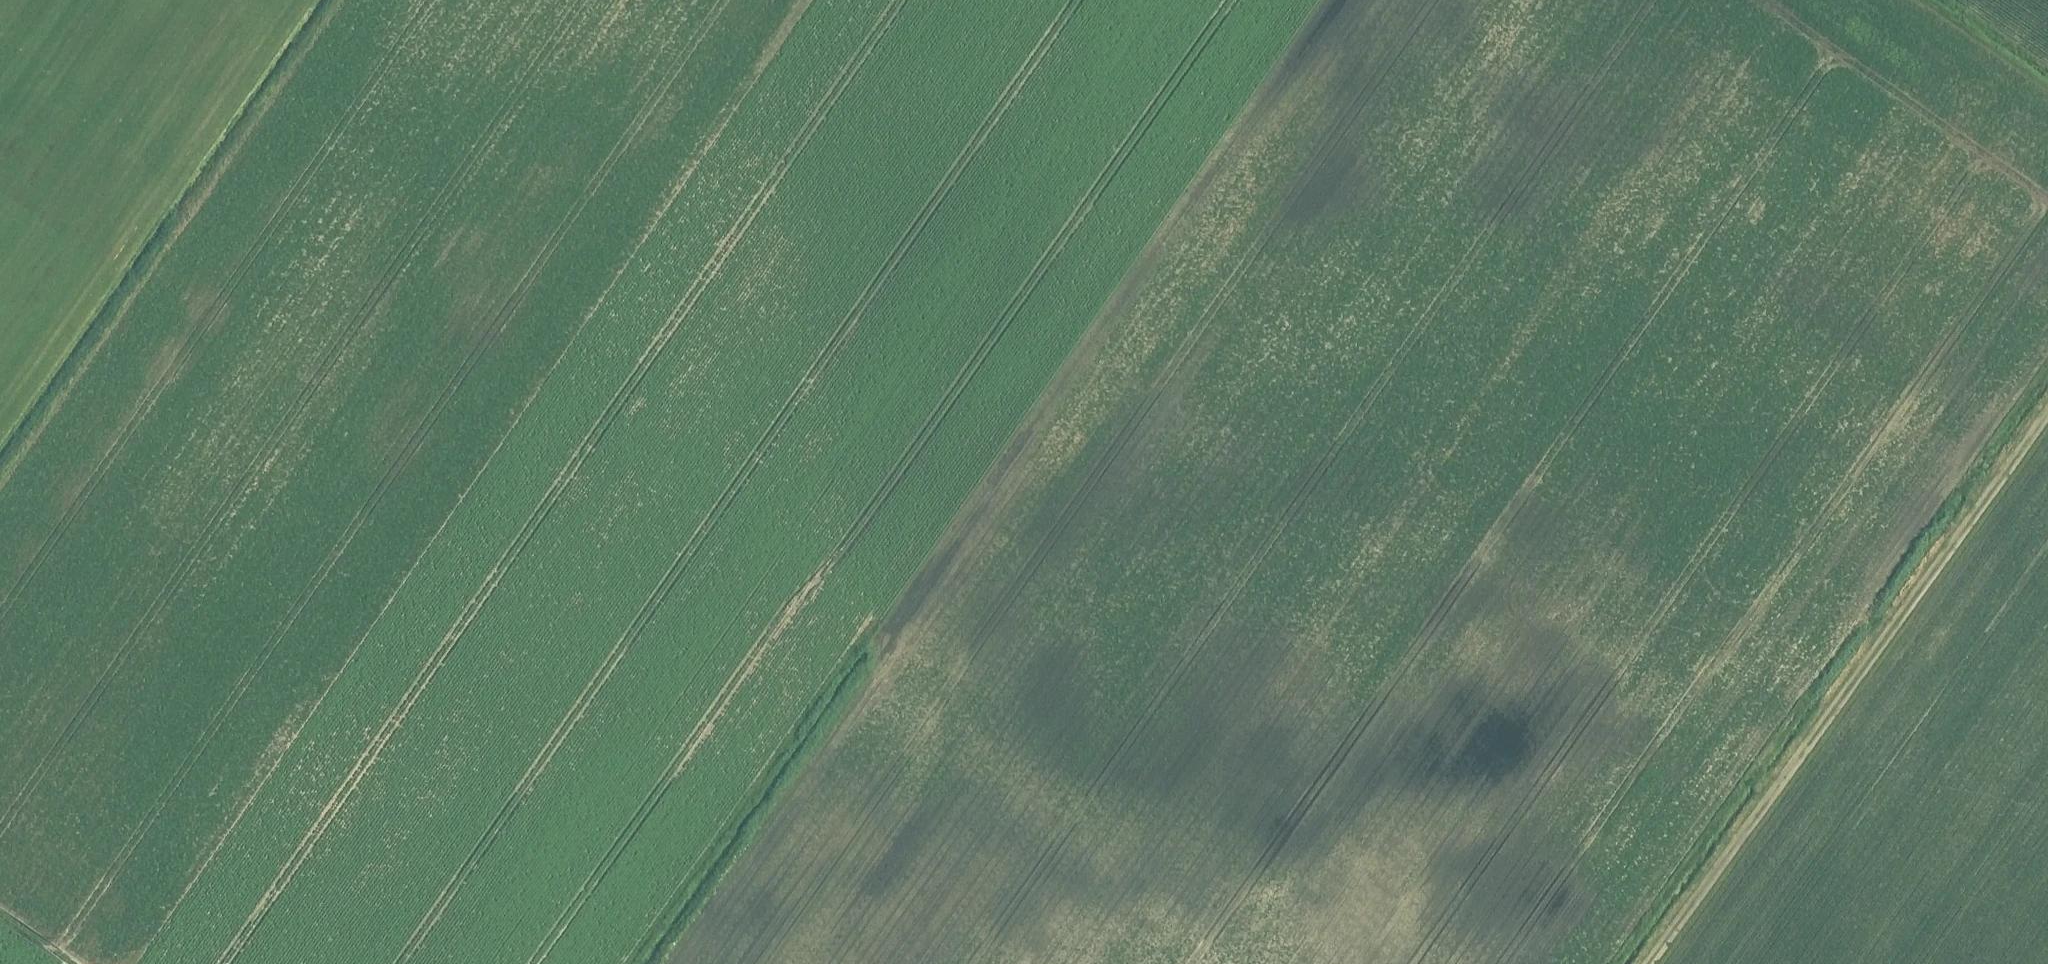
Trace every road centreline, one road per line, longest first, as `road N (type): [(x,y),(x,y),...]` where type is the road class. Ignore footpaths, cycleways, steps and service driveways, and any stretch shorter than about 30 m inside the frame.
road 1 (track): [(1648,963),(2047,410)]

